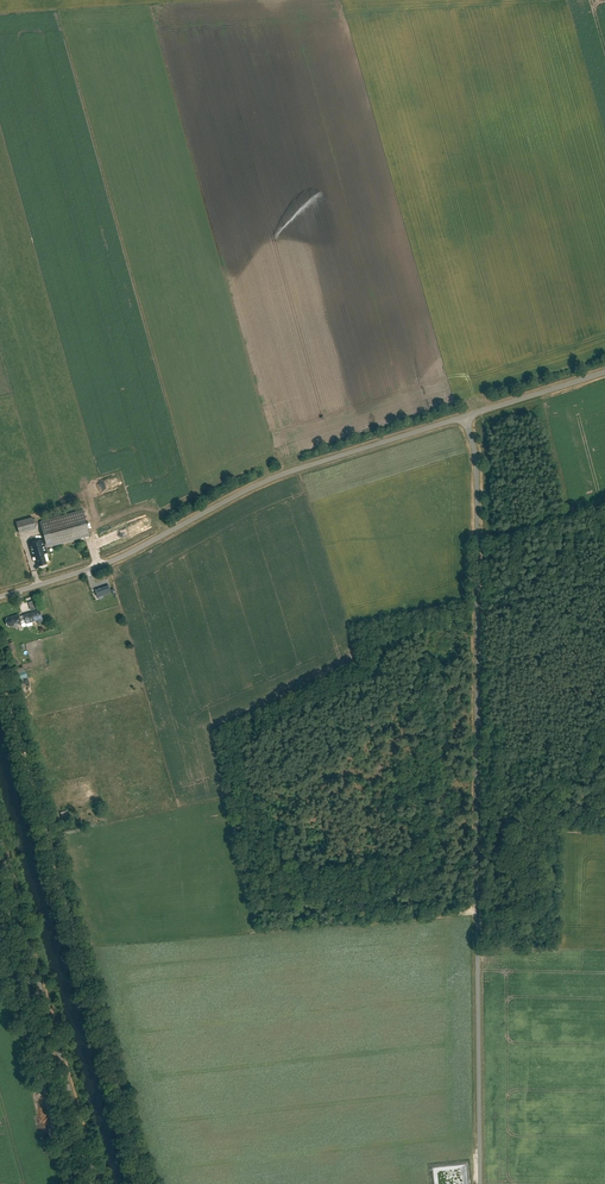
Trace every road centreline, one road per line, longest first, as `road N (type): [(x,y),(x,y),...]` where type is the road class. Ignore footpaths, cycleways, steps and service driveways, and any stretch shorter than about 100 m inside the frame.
road 1 (unclassified): [(480,1183),(477,461),(465,416)]
road 2 (track): [(144,1183),(0,671)]
road 3 (unclassified): [(0,597),(113,561),(269,479),(465,416)]
road 4 (unclassified): [(0,846),(95,1183)]
road 5 (track): [(0,935),(70,1183)]
road 6 (unclassified): [(465,416),(604,372)]

